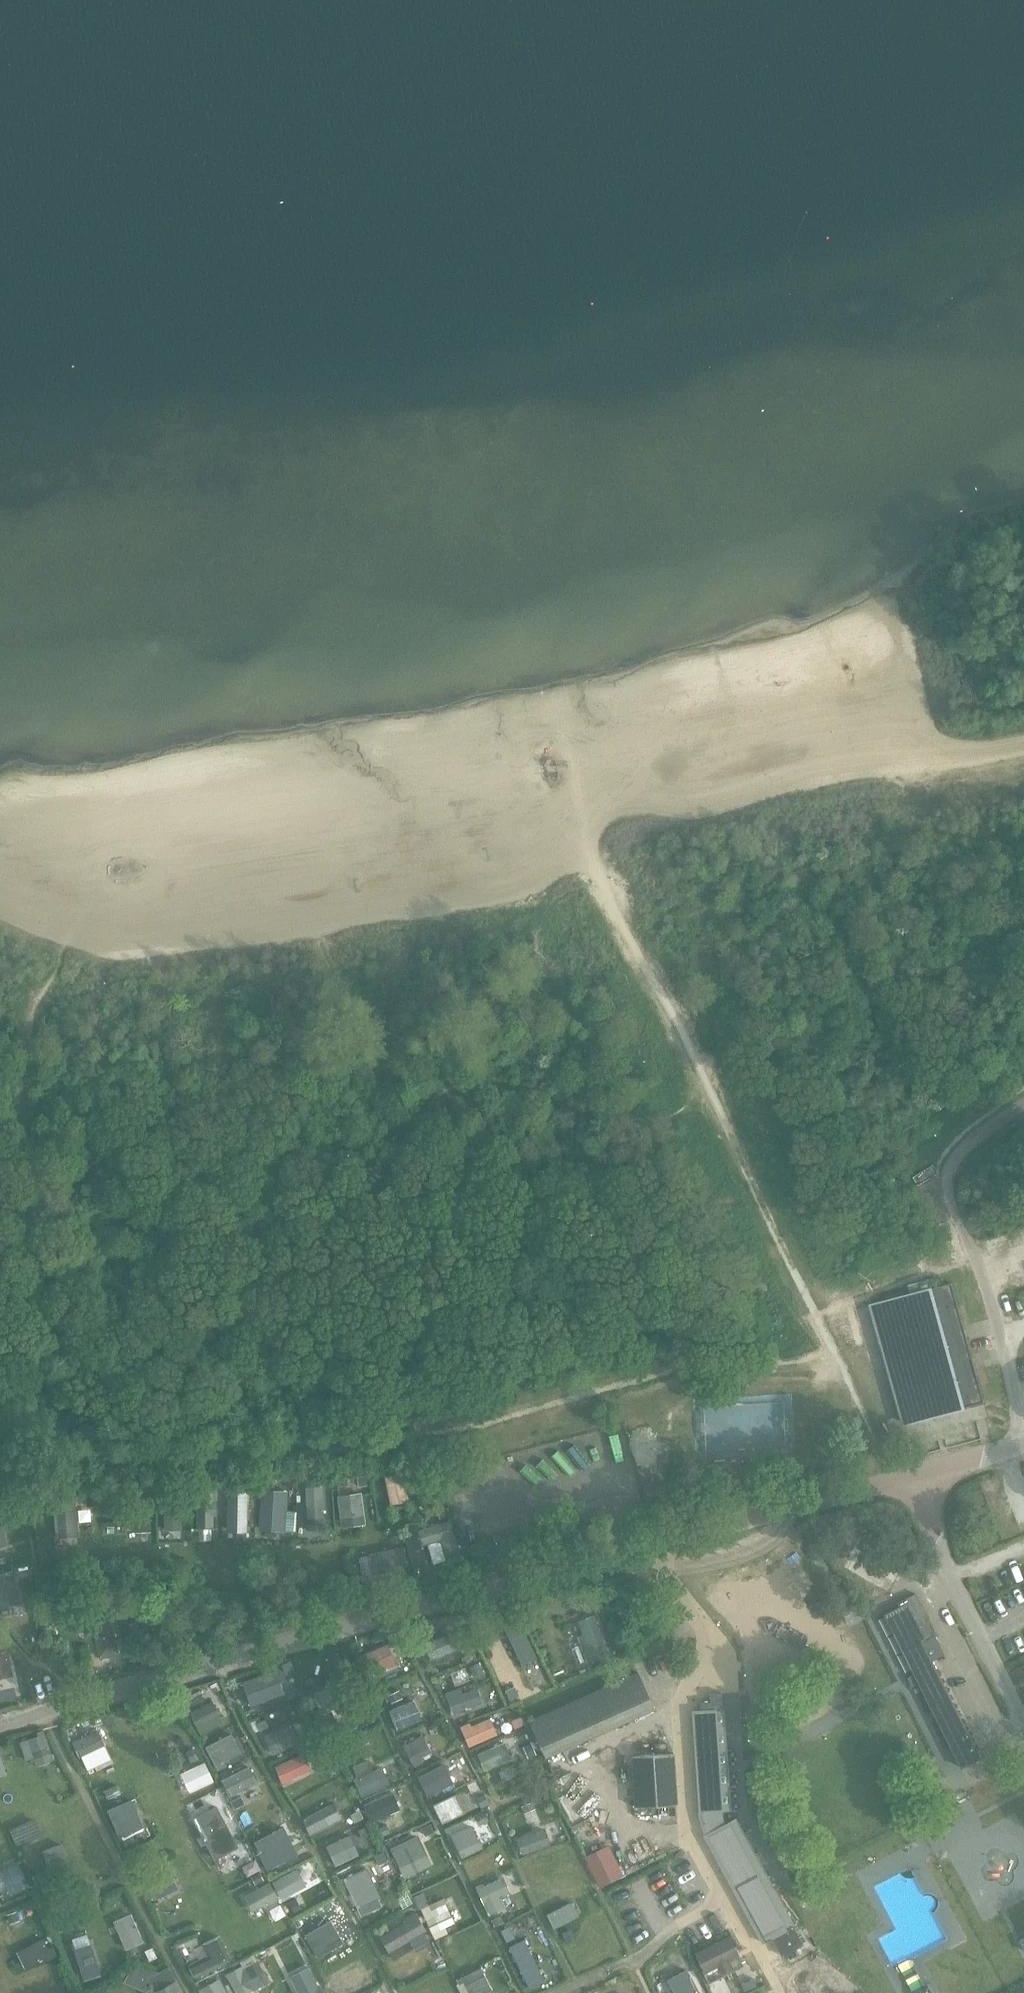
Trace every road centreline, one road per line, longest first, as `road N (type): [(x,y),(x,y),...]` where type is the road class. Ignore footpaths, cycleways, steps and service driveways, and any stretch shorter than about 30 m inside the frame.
road 1 (unclassified): [(897,1479),(0,1724)]
road 2 (track): [(0,1480),(461,1430),(523,1400),(839,1362)]
road 3 (unclassified): [(1023,1725),(927,1520),(897,1479)]
road 4 (unclassified): [(1023,1440),(897,1479)]

